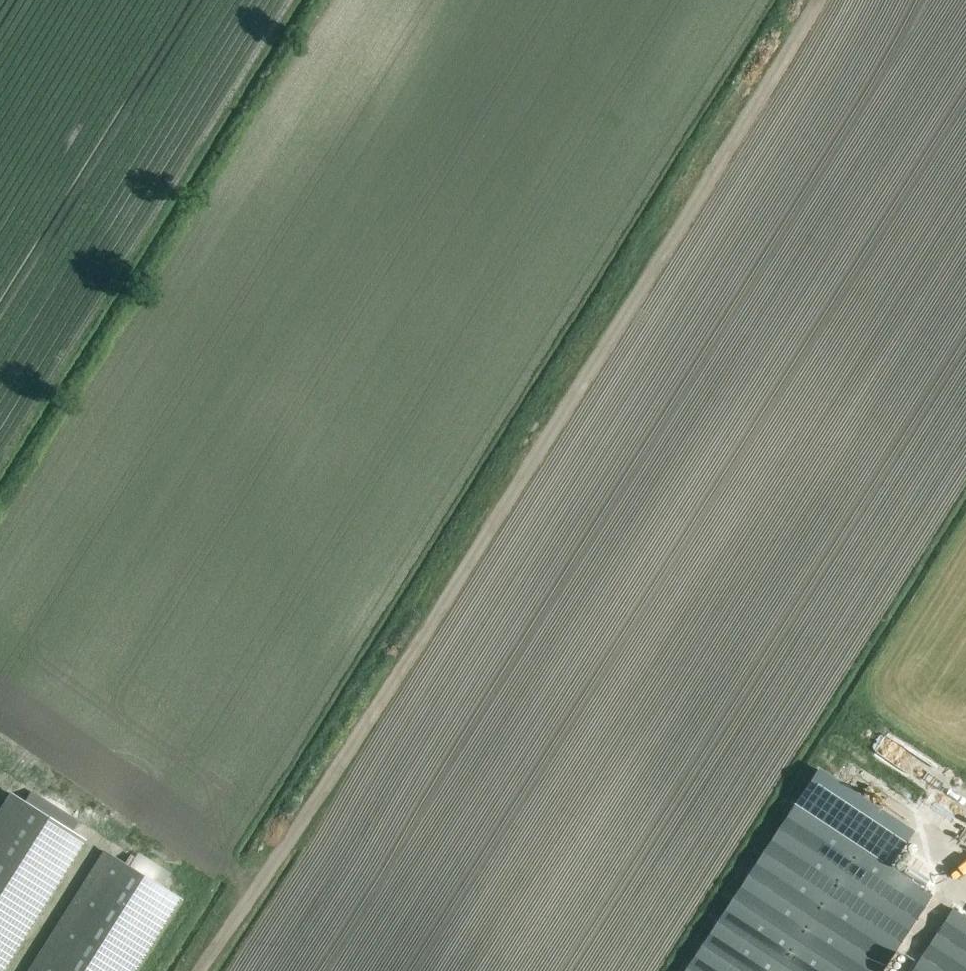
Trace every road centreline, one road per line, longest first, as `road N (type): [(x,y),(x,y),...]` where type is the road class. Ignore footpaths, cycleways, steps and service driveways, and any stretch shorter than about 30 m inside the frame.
road 1 (track): [(200,970),(404,663),(820,0)]

